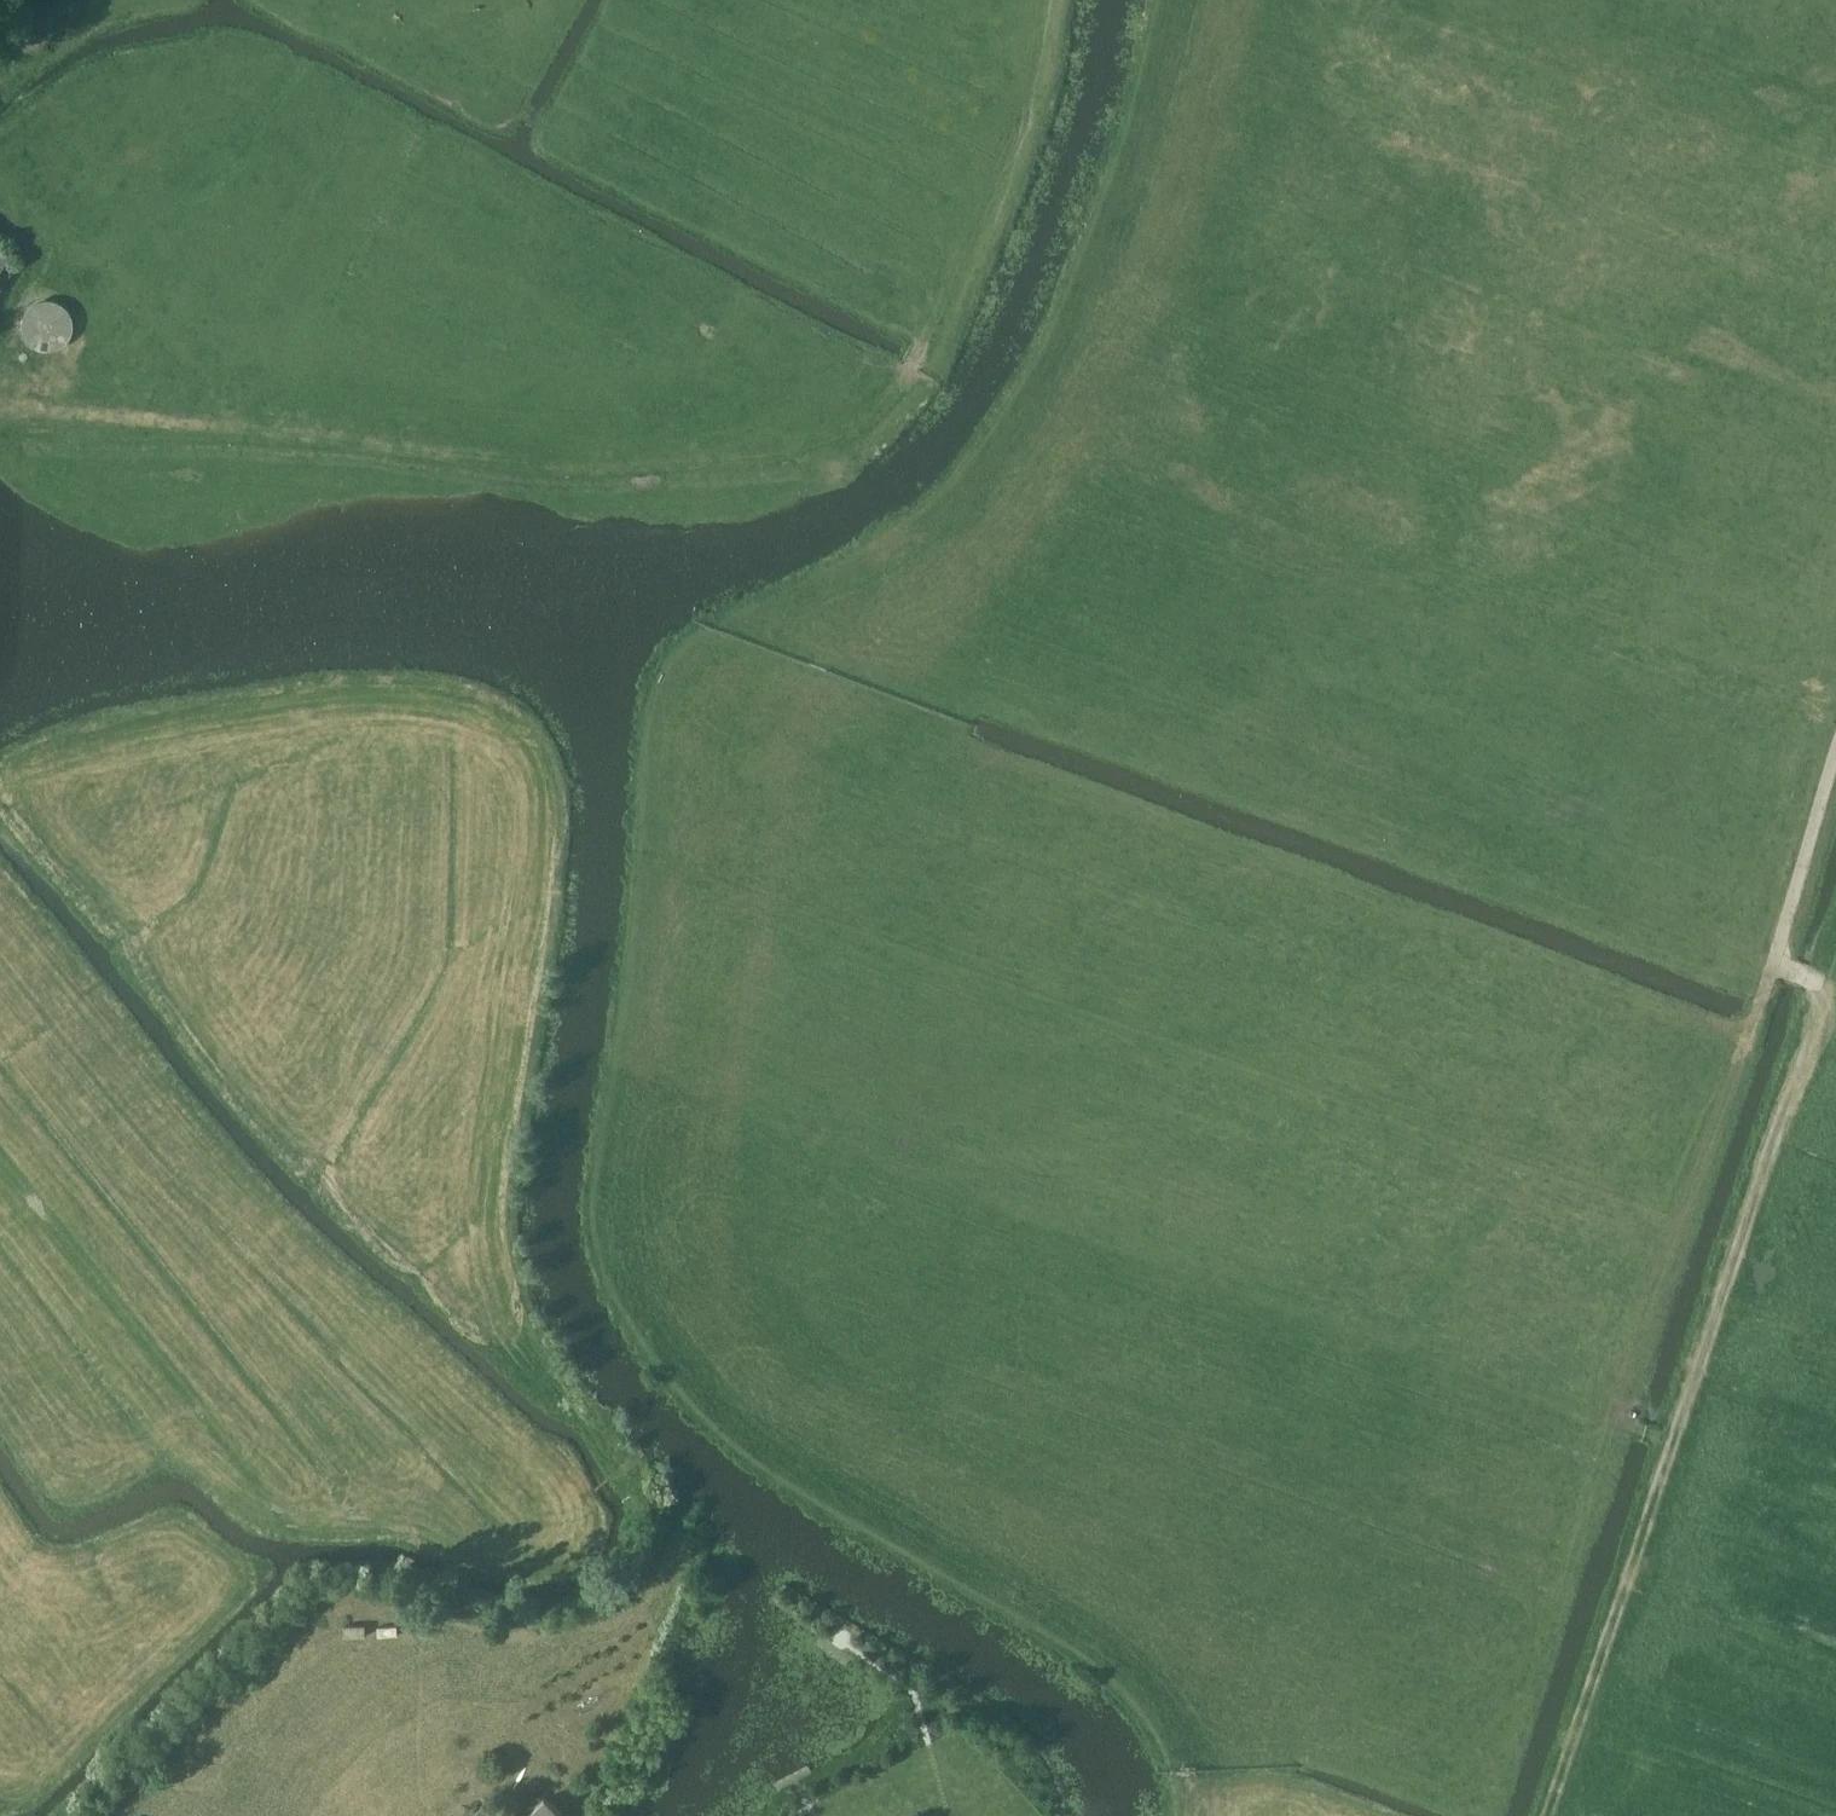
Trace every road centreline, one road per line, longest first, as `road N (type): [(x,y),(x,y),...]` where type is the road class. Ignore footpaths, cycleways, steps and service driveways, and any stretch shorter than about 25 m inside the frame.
road 1 (track): [(1549,1815),(1818,1018),(1818,991),(1773,962)]
road 2 (track): [(1759,1009),(1835,769)]

